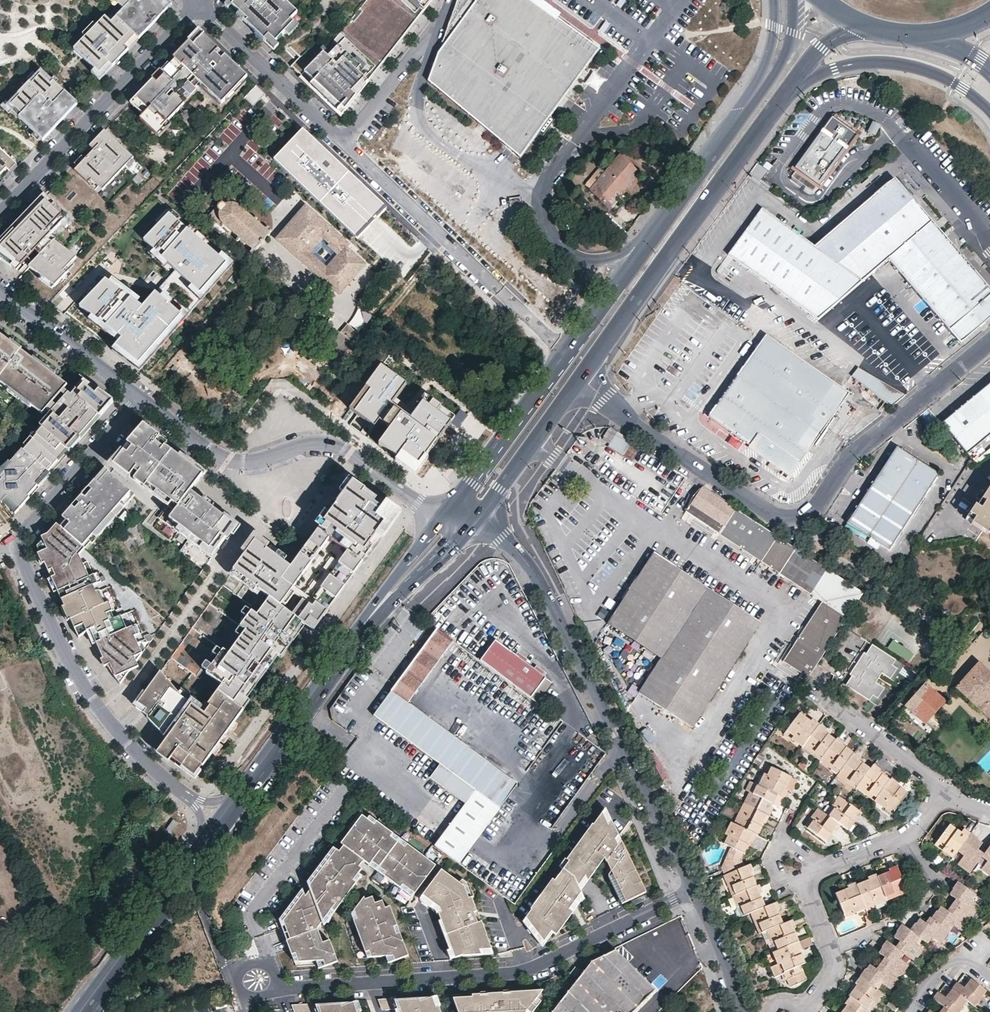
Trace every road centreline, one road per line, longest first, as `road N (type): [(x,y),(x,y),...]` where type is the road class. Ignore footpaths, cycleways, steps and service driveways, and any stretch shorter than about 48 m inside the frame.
road 1 (residential): [(186,869),(230,979),(281,986),(525,972),(693,890)]
road 2 (unclassified): [(989,343),(853,453),(813,511),(791,521),(764,510),(581,379)]
road 3 (primary): [(744,119),(460,499)]
road 4 (residential): [(693,890),(535,572),(480,514)]
road 5 (primary): [(581,379),(791,86)]
road 6 (residential): [(144,398),(227,459),(328,443),(442,519)]
road 7 (residential): [(197,803),(132,747),(91,697),(13,546)]
road 8 (residential): [(197,4),(0,213)]
road 9 (primary): [(791,86),(862,62),(914,66),(959,85),(989,115)]
road 10 (residential): [(344,142),(501,290)]
road 11 (primary): [(365,626),(236,798)]
road 12 (residential): [(197,4),(344,142)]
road 13 (residential): [(144,398),(13,546)]
road 14 (residential): [(0,290),(144,398)]
road 15 (primary): [(186,869),(81,1011)]
road 16 (primary): [(480,514),(581,379)]
road 17 (residential): [(815,693),(945,790)]
road 18 (residential): [(793,1011),(812,1002),(836,969),(804,883)]
road 19 (primary): [(795,0),(797,33),(744,119)]
road 20 (primary): [(365,626),(460,534)]
road 21 (primary): [(442,519),(365,626)]
road 22 (residential): [(740,1011),(693,890)]
road 23 (primary): [(773,0),(769,55),(744,119)]

